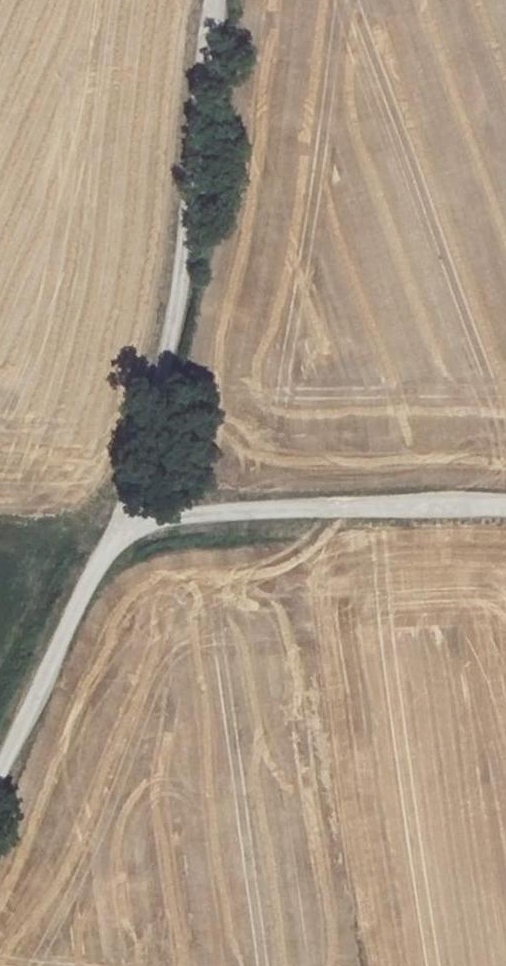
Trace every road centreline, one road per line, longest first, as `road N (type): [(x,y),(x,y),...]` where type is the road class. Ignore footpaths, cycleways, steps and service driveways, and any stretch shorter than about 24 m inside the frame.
road 1 (unclassified): [(0,767),(122,524),(318,509),(505,508)]
road 2 (track): [(122,524),(176,293),(214,0)]

